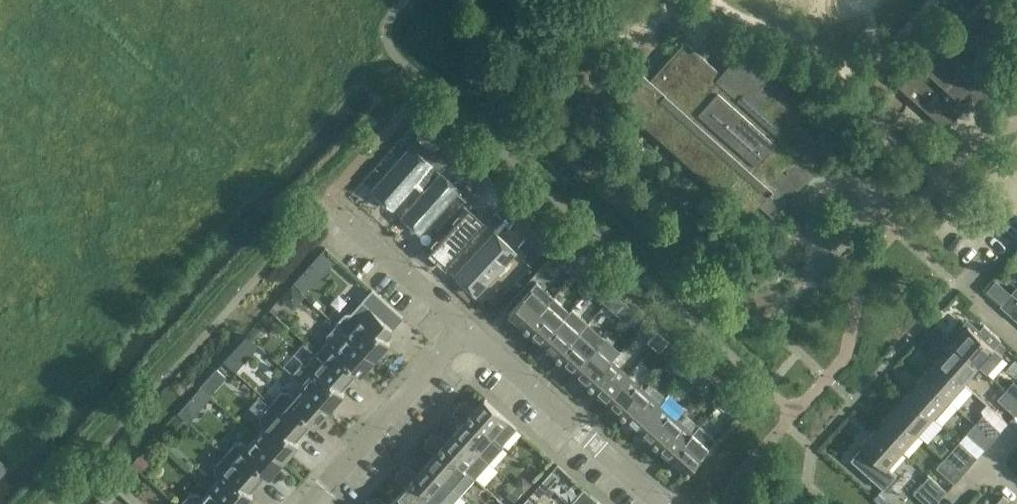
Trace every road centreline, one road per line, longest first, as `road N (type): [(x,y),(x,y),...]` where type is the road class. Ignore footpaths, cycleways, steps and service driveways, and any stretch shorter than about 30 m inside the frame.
road 1 (residential): [(661,503),(465,327)]
road 2 (residential): [(306,503),(465,327)]
road 3 (residential): [(465,327),(346,221)]

